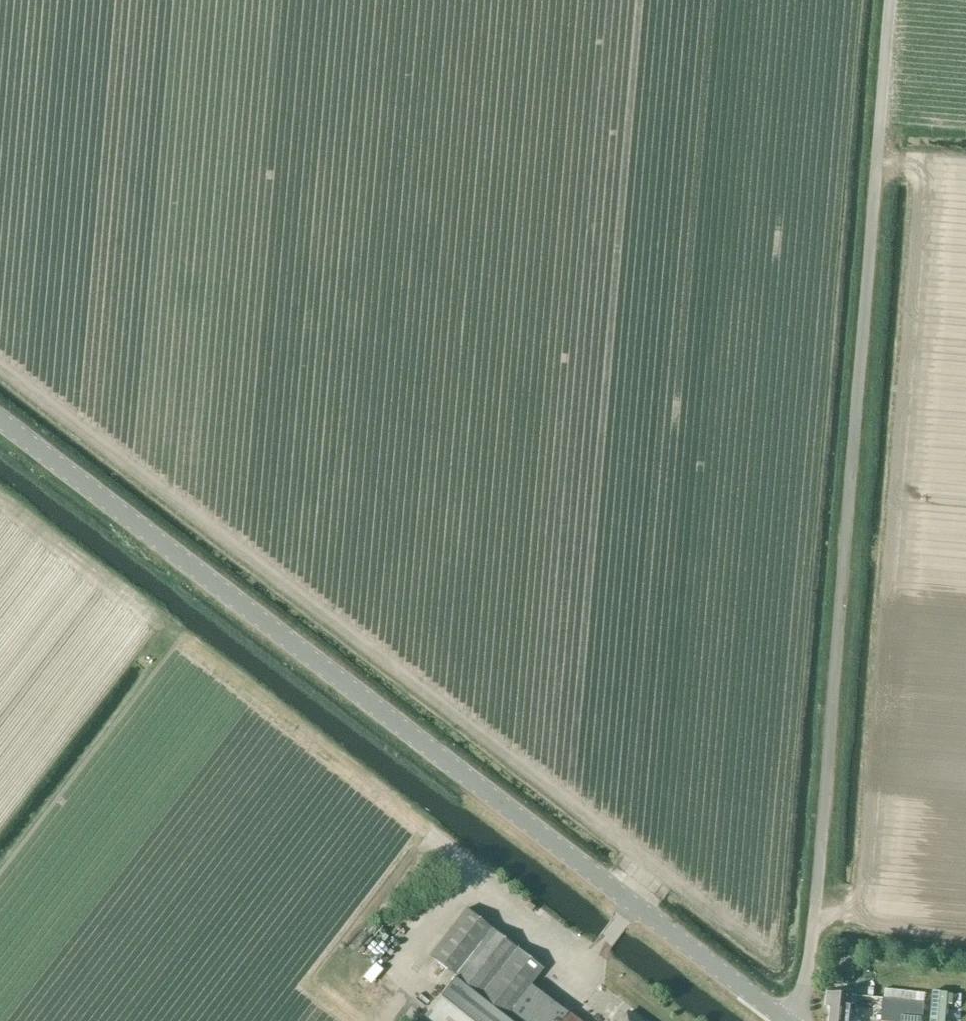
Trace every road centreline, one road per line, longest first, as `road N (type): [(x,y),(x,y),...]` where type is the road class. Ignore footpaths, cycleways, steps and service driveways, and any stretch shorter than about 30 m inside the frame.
road 1 (unclassified): [(804,1020),(892,0)]
road 2 (unclassified): [(787,1020),(0,419)]

